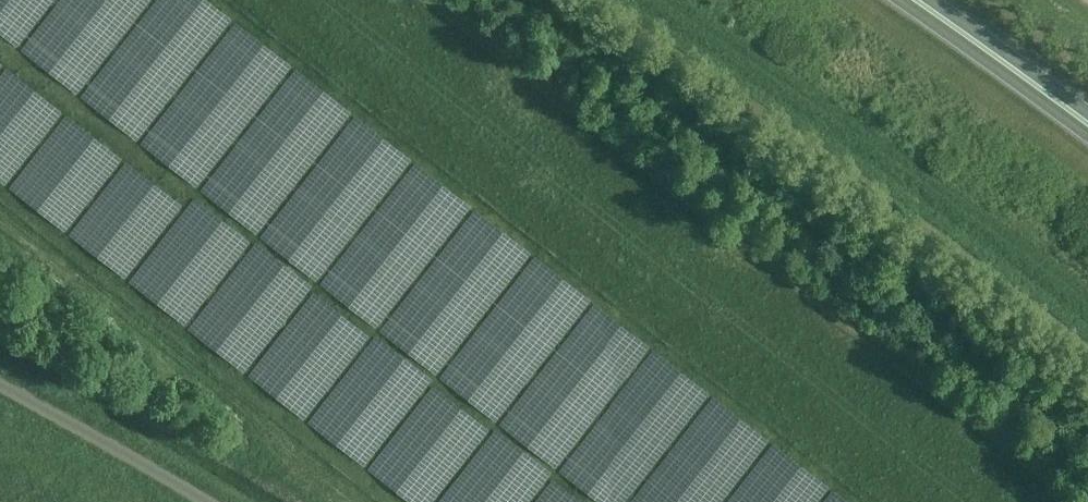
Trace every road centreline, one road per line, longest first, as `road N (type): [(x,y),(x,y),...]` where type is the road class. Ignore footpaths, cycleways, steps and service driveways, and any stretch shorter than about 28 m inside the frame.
road 1 (unclassified): [(206,501),(0,384)]
road 2 (trunk): [(1087,126),(918,0)]

